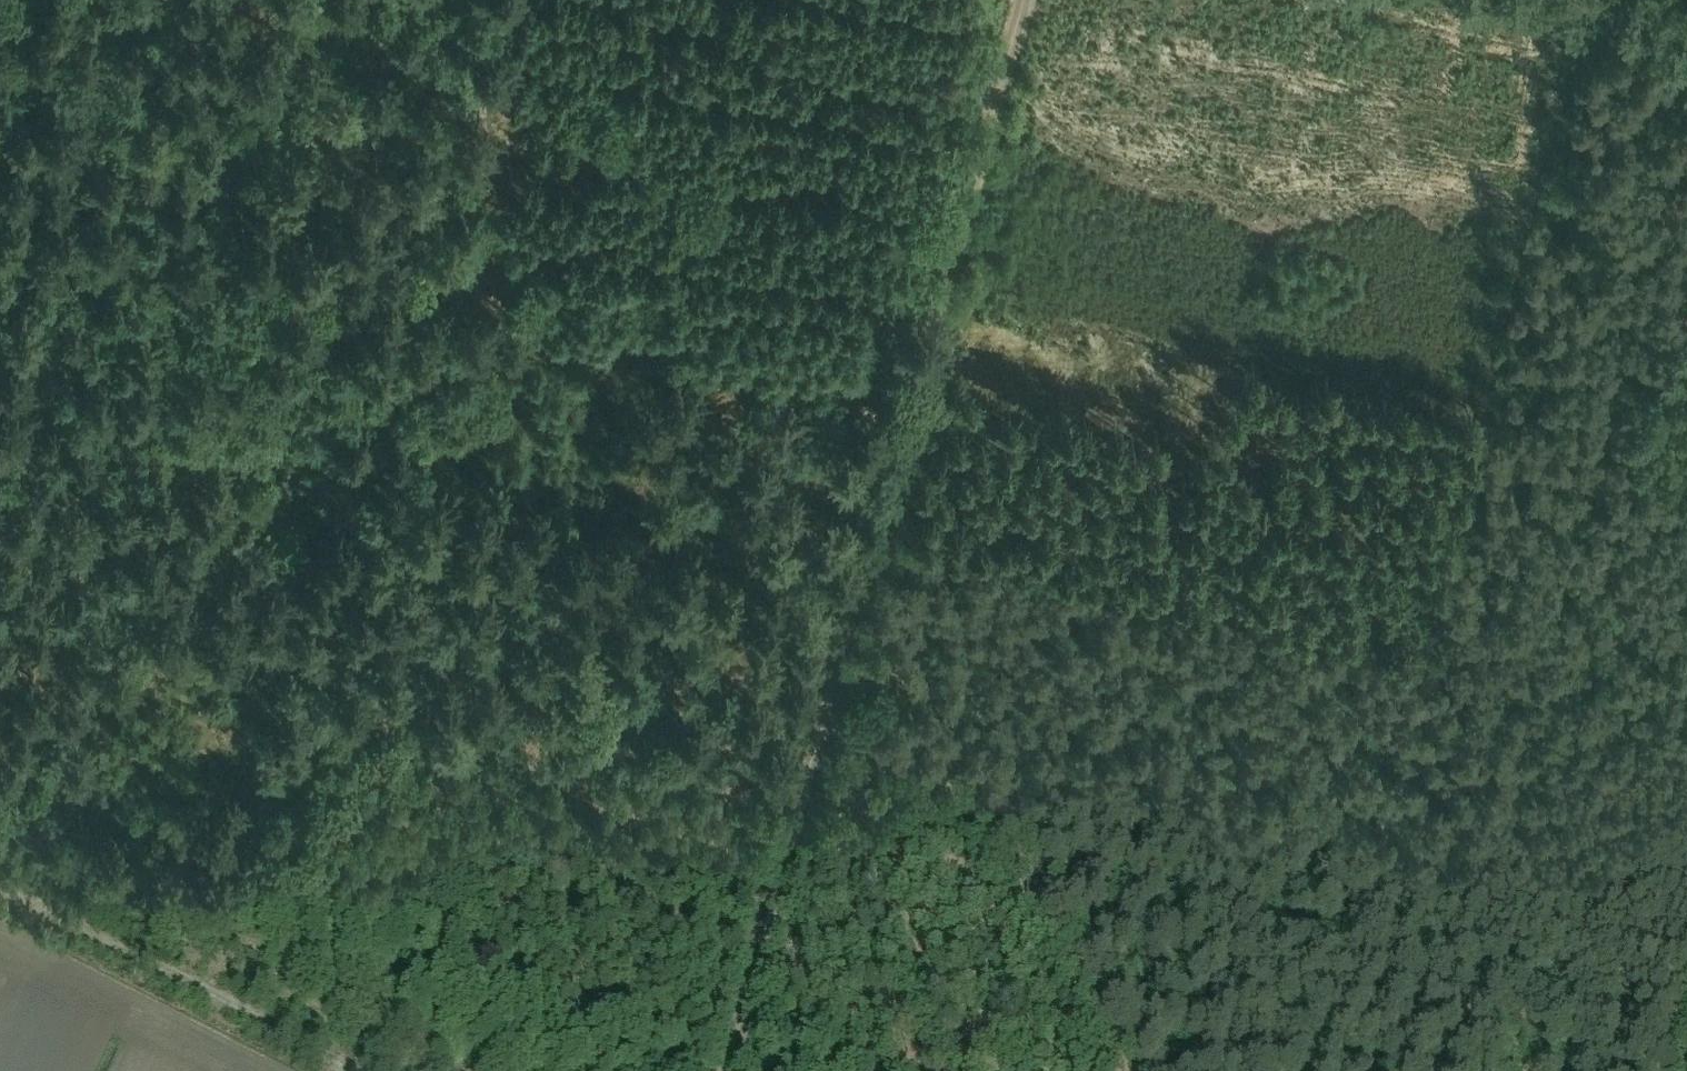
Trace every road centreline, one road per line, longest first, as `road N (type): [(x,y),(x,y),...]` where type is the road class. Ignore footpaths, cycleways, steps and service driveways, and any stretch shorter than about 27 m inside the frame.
road 1 (track): [(1022,0),(727,1070)]
road 2 (track): [(382,1070),(0,874)]

